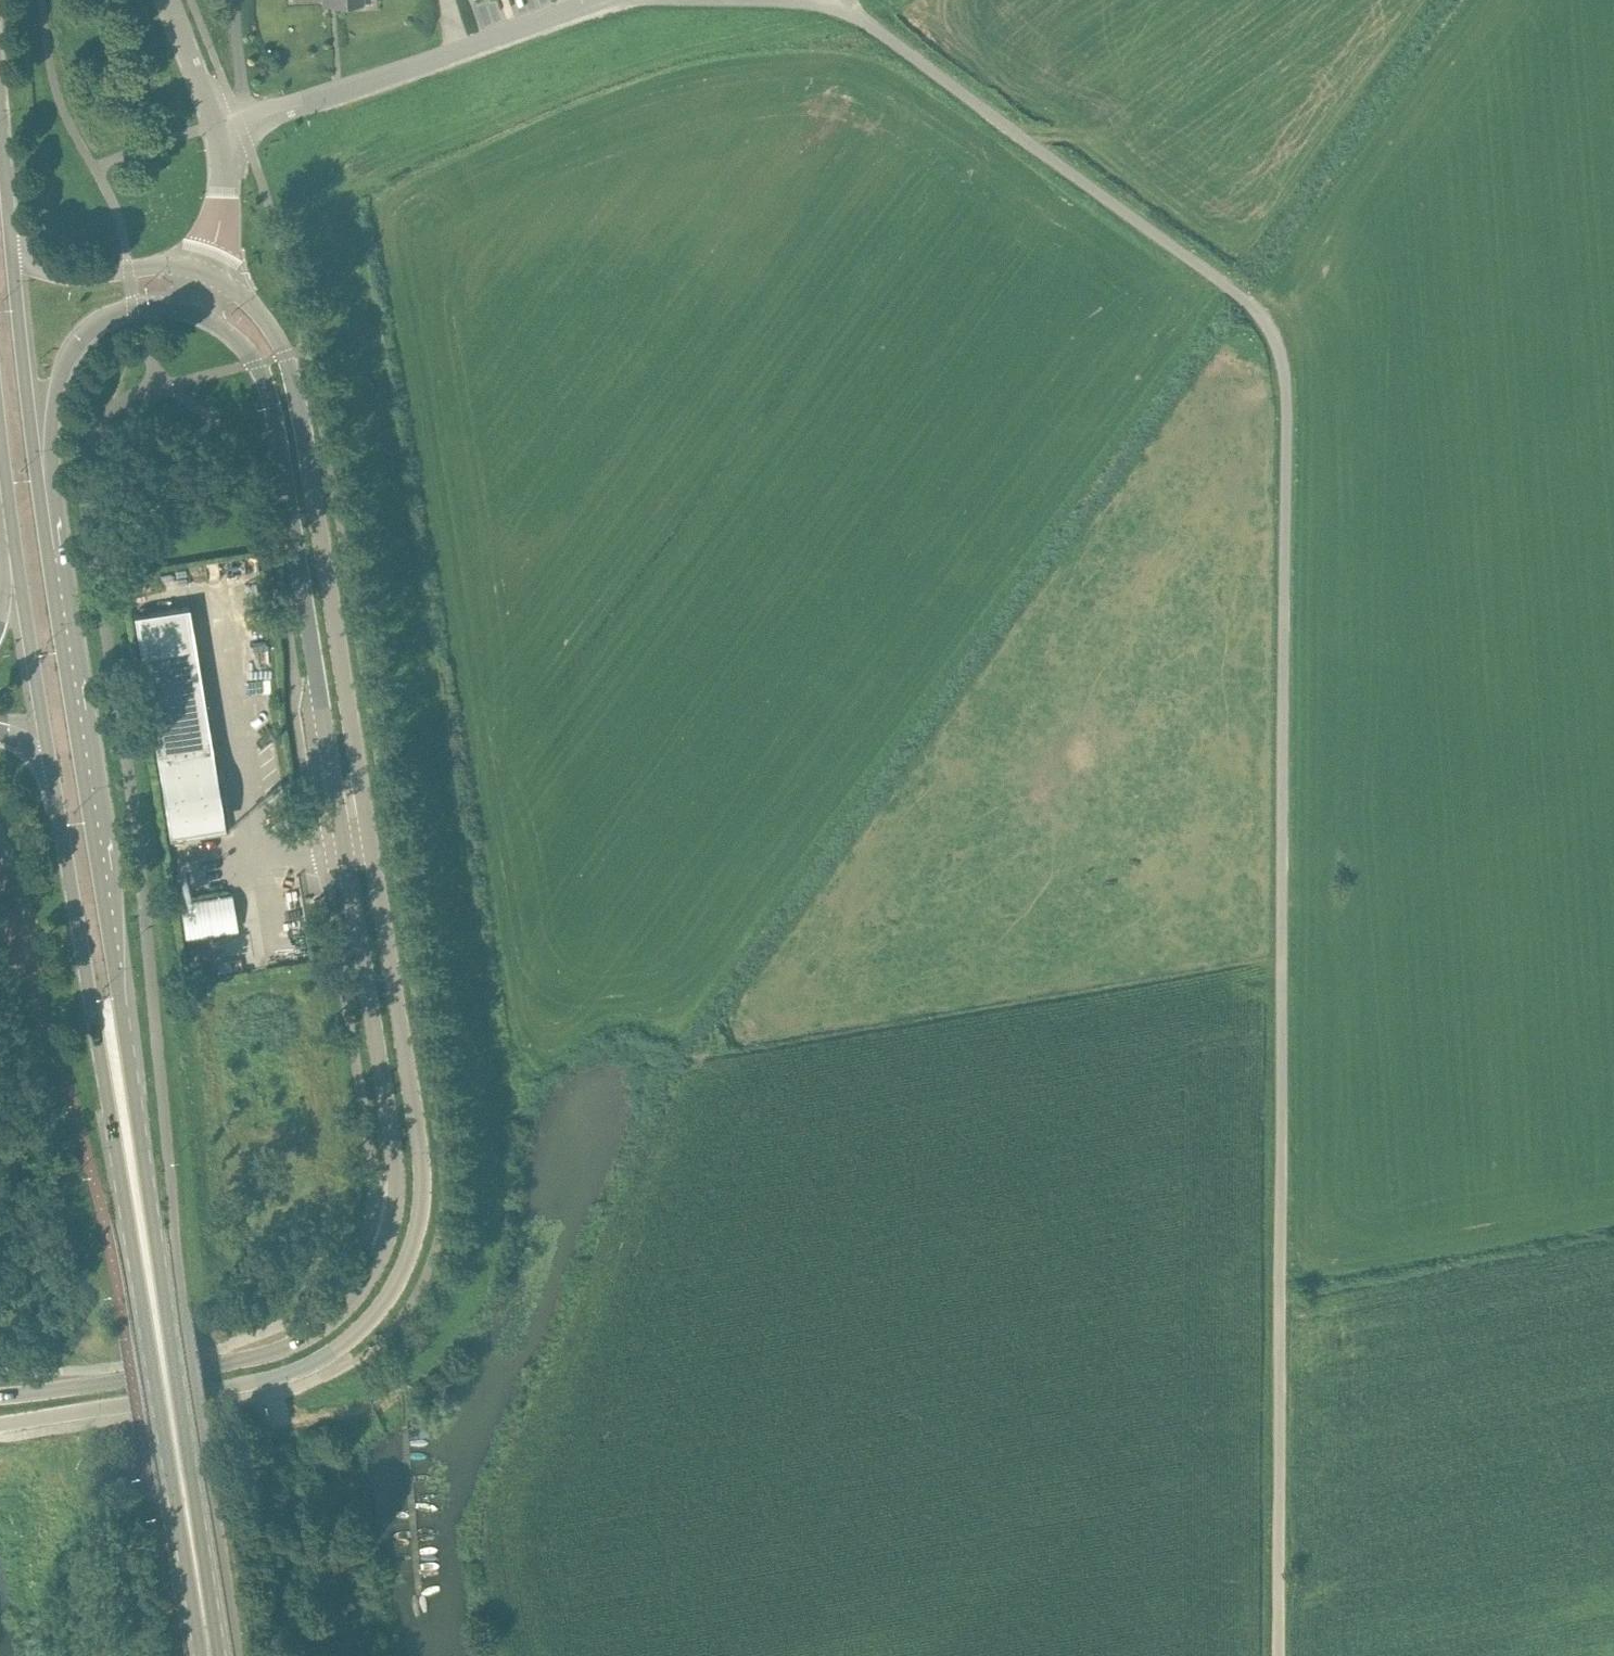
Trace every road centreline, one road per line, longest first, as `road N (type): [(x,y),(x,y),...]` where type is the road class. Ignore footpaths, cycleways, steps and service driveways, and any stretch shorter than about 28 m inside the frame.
road 1 (unclassified): [(1278,1655),(1282,368),(1276,342),(1222,281),(833,0)]
road 2 (tertiary): [(0,1425),(152,1402),(332,1358),(389,1301),(420,1237),(427,1172),(417,1101),(295,388),(263,318),(204,272)]
road 3 (tertiary): [(190,311),(243,346),(271,400),(395,1138),(397,1204),(364,1289),(308,1336),(151,1373),(0,1396)]
road 4 (secondary): [(211,1655),(116,1059)]
road 5 (secondary): [(116,1059),(119,998),(50,561)]
road 6 (unclassified): [(603,0),(239,124)]
road 7 (secondary): [(50,561),(52,424),(66,356),(81,335),(121,312),(190,311)]
road 8 (secondary): [(50,561),(12,244)]
road 9 (secondary): [(54,775),(90,1001),(116,1059)]
road 10 (secondary): [(10,496),(54,775)]
road 11 (secondary): [(204,272),(164,264),(69,276),(12,244)]
road 12 (unclassified): [(204,272),(222,210),(217,132)]
road 13 (unclassified): [(168,0),(217,132)]
road 14 (secondary): [(12,244),(0,109)]

